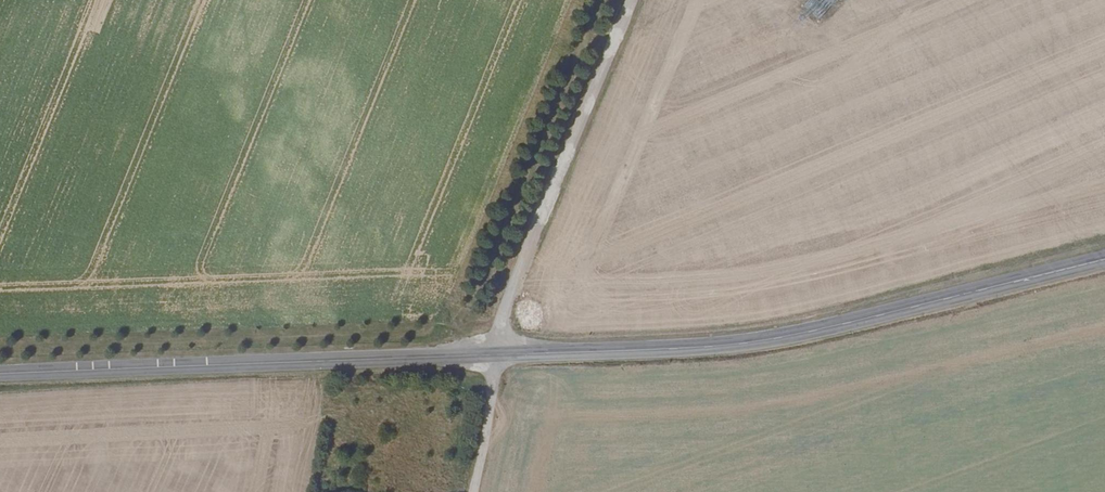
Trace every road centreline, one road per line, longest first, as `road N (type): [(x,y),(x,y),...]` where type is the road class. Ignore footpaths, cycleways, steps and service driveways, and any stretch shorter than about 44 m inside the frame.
road 1 (tertiary): [(1104,256),(744,342),(0,372)]
road 2 (track): [(497,353),(537,226),(632,0)]
road 3 (track): [(497,353),(467,491)]

